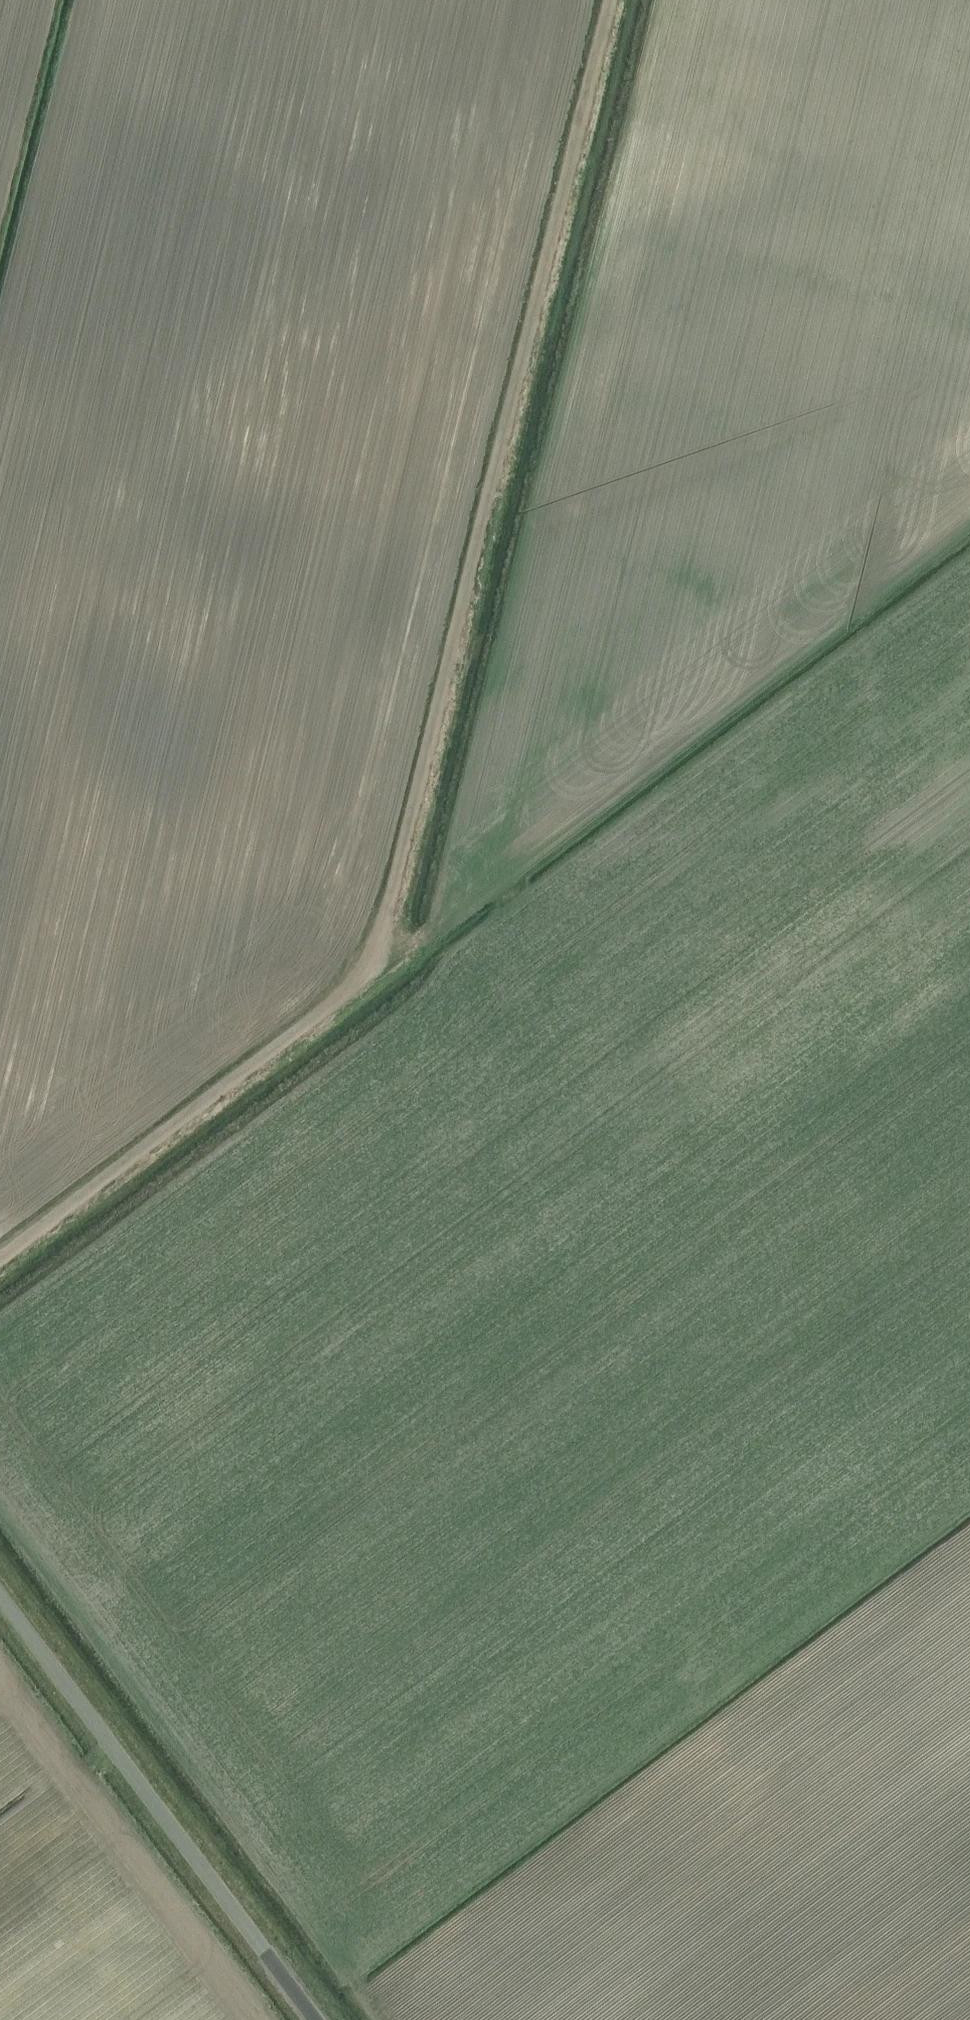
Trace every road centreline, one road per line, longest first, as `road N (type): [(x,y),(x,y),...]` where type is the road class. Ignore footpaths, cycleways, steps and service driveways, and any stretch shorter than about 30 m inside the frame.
road 1 (track): [(621,0),(368,979),(0,1245)]
road 2 (unclassified): [(314,2019),(0,1609)]

